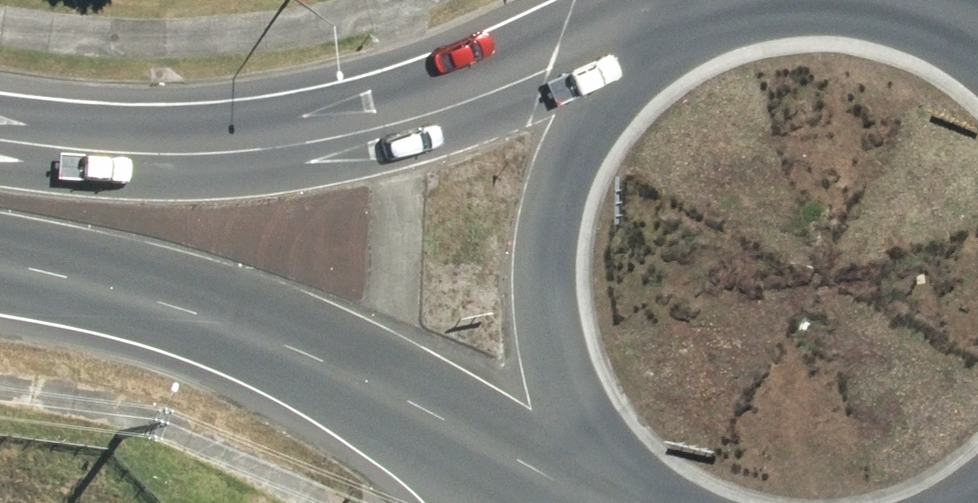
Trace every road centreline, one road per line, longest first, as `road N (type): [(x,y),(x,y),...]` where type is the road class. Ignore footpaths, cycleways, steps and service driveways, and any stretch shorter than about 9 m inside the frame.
road 1 (primary): [(0,139),(141,156),(219,154),(364,132),(633,70)]
road 2 (primary): [(603,449),(231,326),(0,269)]
road 3 (primary): [(603,449),(553,338),(547,248),(575,155),(633,70)]
road 4 (primary): [(826,0),(918,15),(977,47)]
road 5 (primary): [(674,44),(772,4),(804,0)]

